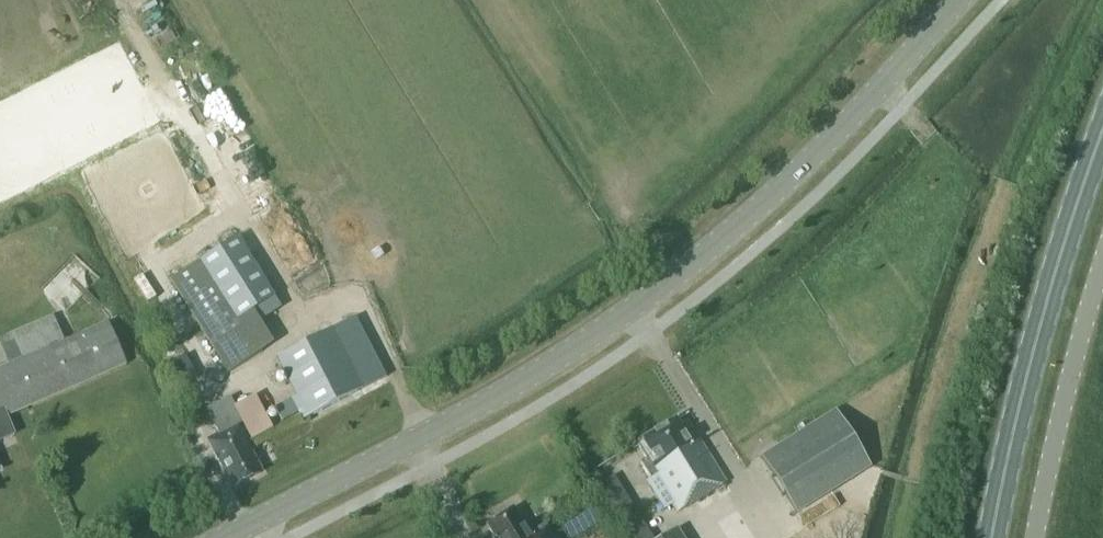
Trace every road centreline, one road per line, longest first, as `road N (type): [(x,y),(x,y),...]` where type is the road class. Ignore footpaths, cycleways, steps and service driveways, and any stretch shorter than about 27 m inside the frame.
road 1 (tertiary): [(228,537),(468,414),(636,309),(768,201),(956,0)]
road 2 (primary): [(992,537),(1032,355),(1102,129)]
road 3 (unclassified): [(1035,537),(1102,262)]

